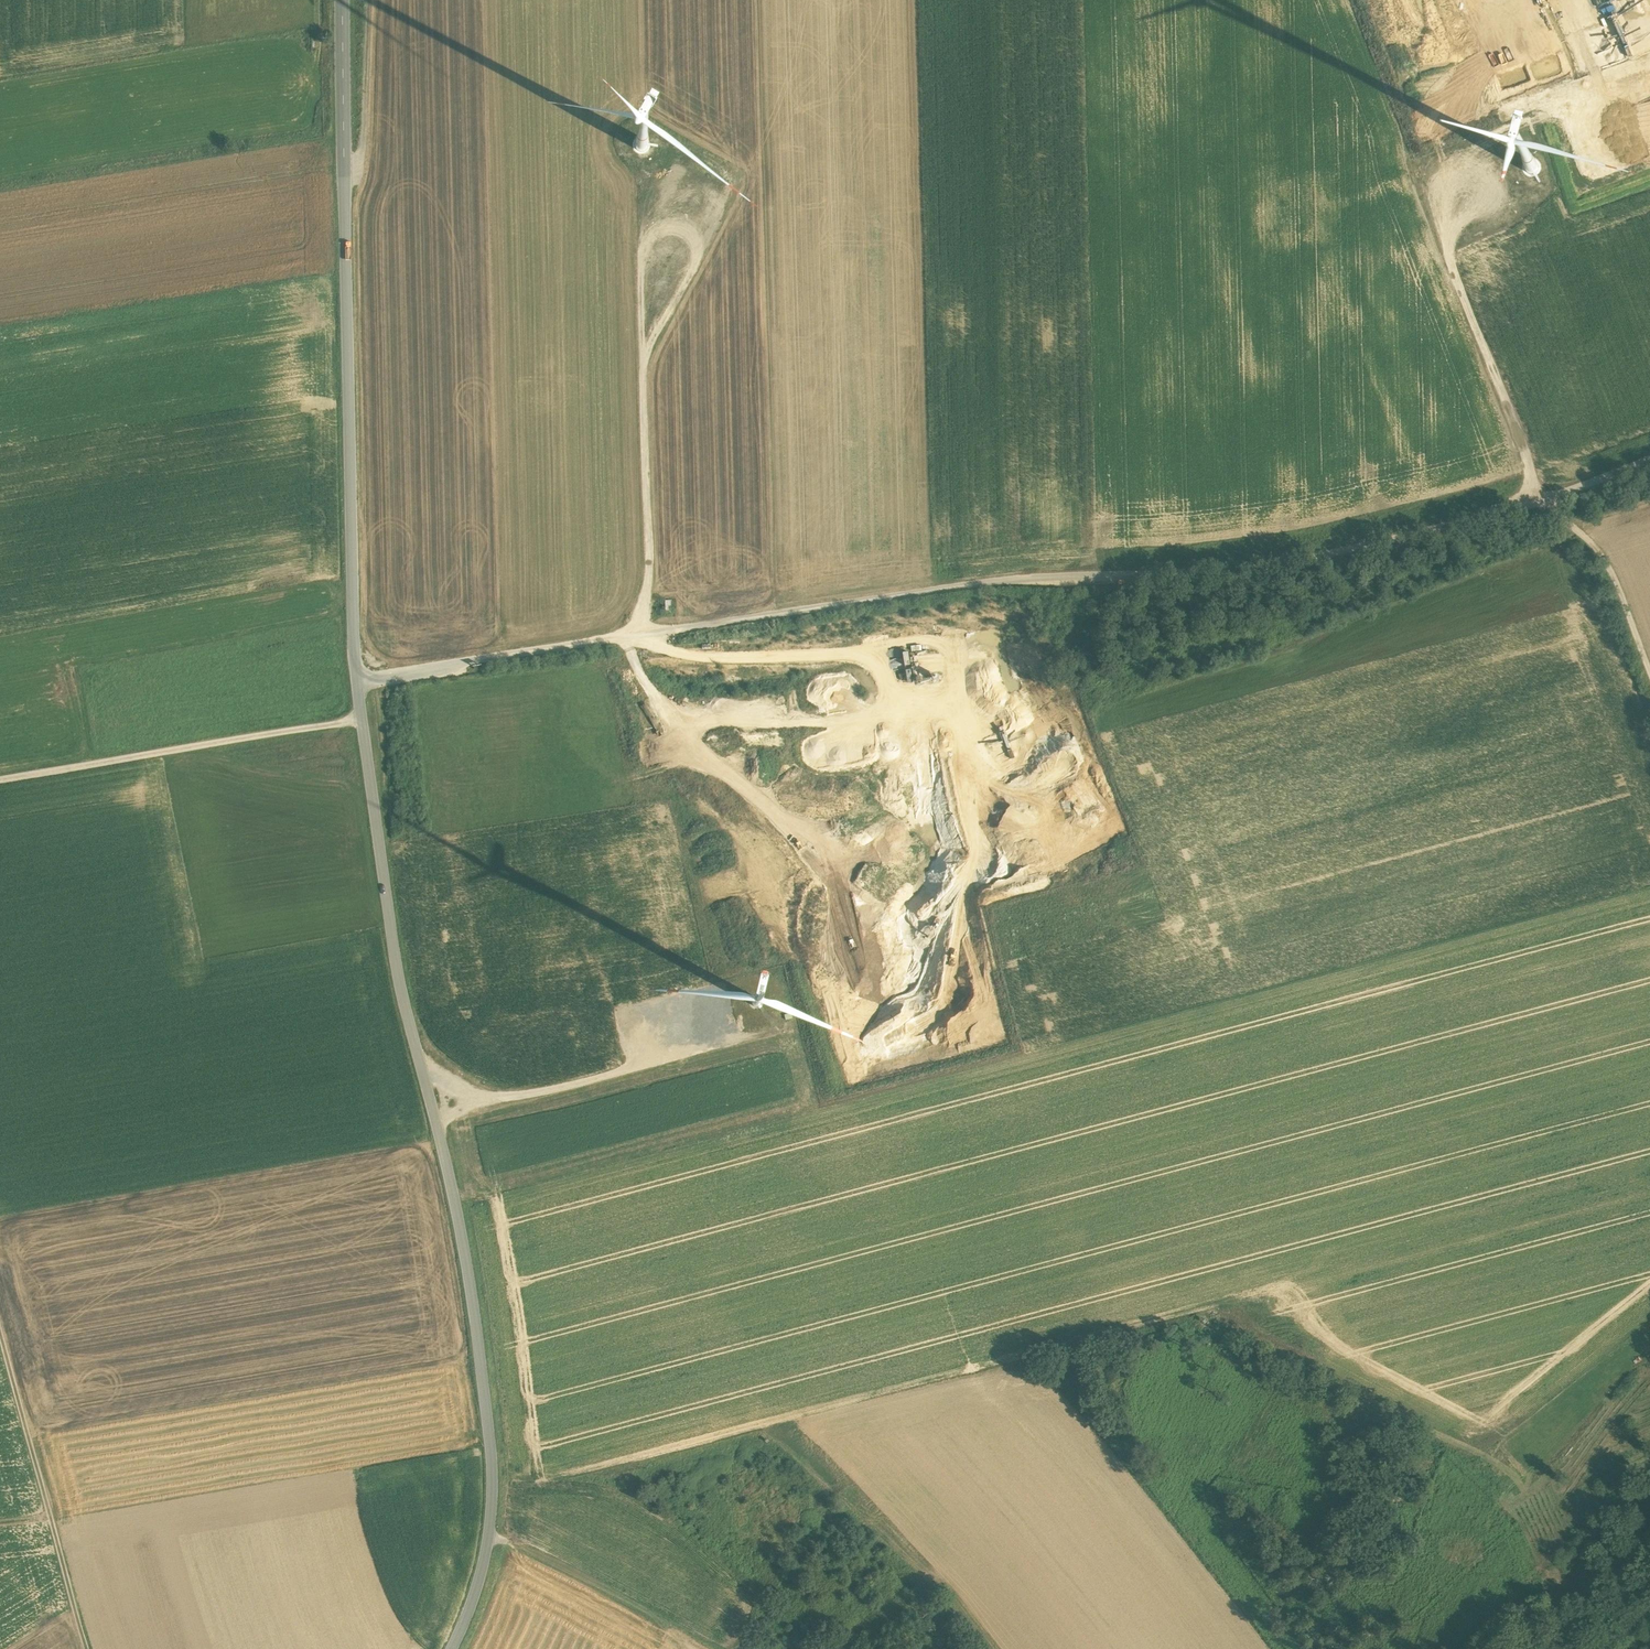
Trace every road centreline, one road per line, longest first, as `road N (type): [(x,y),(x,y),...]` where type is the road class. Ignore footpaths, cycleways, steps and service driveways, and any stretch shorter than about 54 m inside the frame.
road 1 (tertiary): [(343,0),(355,661),(395,953),(466,1252),(493,1470),(484,1562),(451,1648)]
road 2 (track): [(358,685),(1045,579),(1270,578),(1438,537),(1649,461)]
road 3 (track): [(1649,1459),(1557,1527),(1471,1524),(1400,1546),(1349,1538),(1265,1459),(1236,1448),(1183,1449),(1125,1466)]
road 4 (track): [(650,637),(641,268),(693,156)]
road 5 (track): [(0,778),(363,722)]
road 6 (track): [(1547,502),(1416,170)]
road 7 (track): [(731,1039),(551,1085),(485,1083),(430,1055),(414,1034)]
road 8 (track): [(0,1325),(93,1648)]
road 9 (track): [(489,1534),(720,1648)]
road 10 (track): [(1547,502),(1608,574),(1649,680)]
road 11 (track): [(344,171),(362,157),(368,0)]

